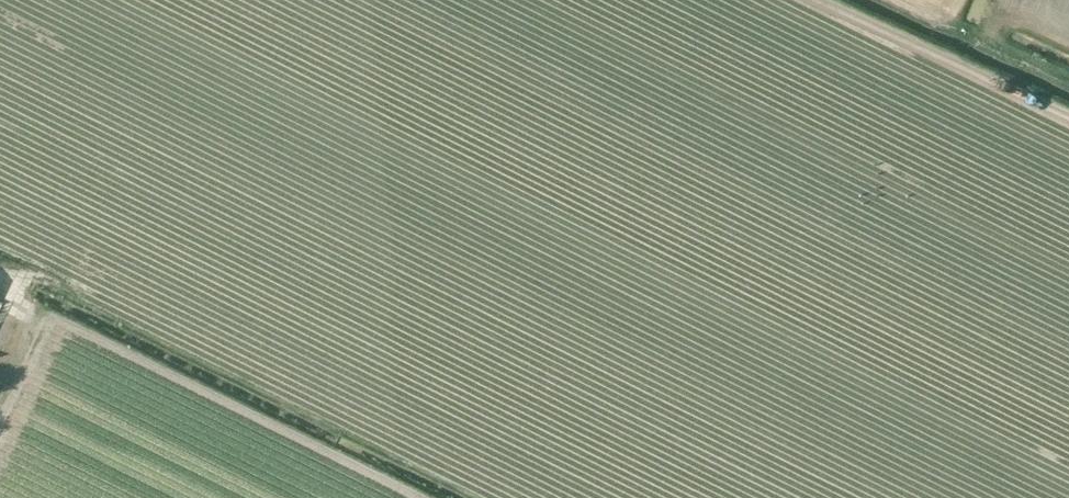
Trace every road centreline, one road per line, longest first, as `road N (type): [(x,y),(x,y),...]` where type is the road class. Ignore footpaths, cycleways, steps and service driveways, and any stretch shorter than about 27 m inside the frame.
road 1 (track): [(410,497),(33,310)]
road 2 (track): [(1068,122),(805,0)]

